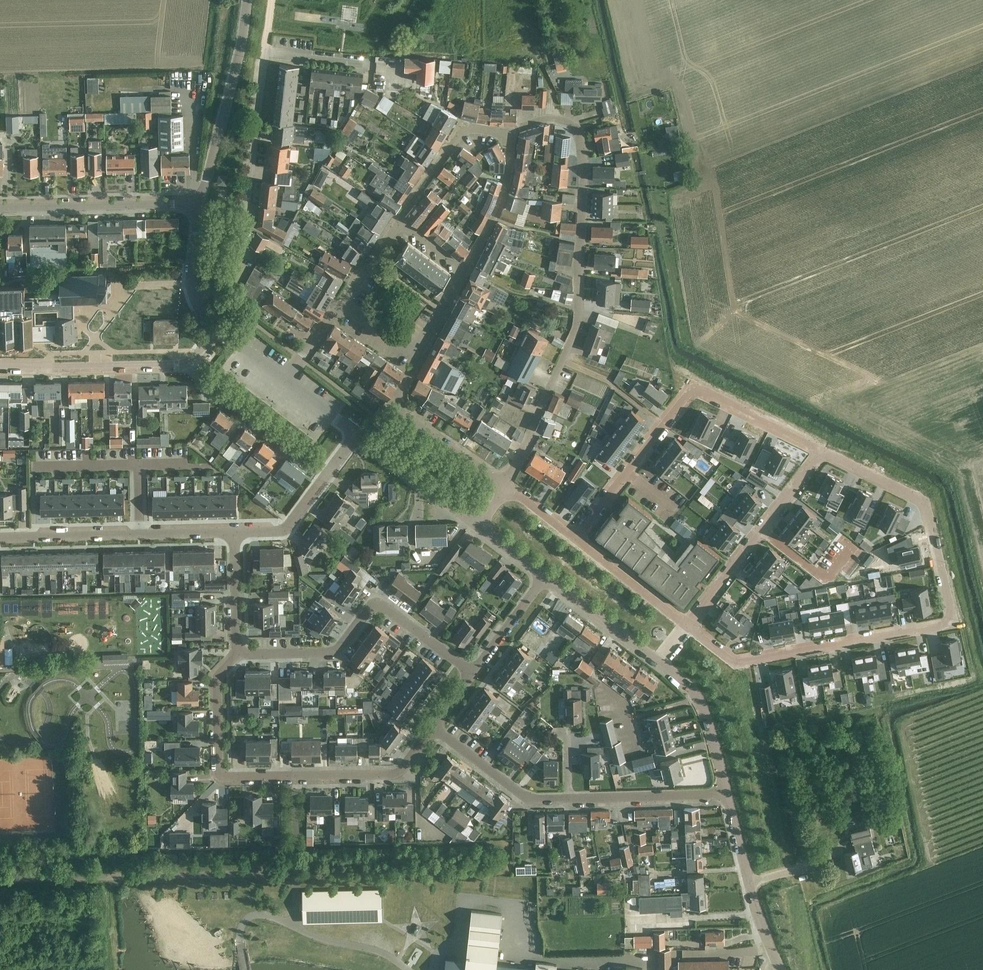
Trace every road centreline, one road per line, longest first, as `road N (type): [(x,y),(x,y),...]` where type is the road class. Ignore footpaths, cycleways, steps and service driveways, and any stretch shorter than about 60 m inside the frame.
road 1 (residential): [(689,625),(736,662),(952,623),(925,503),(824,453)]
road 2 (residential): [(506,484),(580,321),(585,157),(564,117),(528,119),(510,135)]
road 3 (residential): [(236,655),(219,675),(221,776),(403,773),(434,731)]
road 4 (residential): [(824,453),(693,388),(576,538)]
road 5 (residential): [(474,677),(375,599),(334,652),(236,655)]
road 6 (residential): [(194,294),(215,293),(232,280),(239,258),(264,56)]
road 7 (residential): [(0,538),(234,533)]
road 8 (tertiary): [(199,203),(247,0)]
road 9 (tertiary): [(0,208),(199,203)]
road 10 (residential): [(506,484),(392,401),(416,360)]
road 11 (residential): [(0,365),(183,364)]
road 12 (residential): [(183,364),(326,473)]
road 13 (residential): [(773,952),(728,793)]
road 14 (residential): [(394,225),(459,134),(483,128),(510,135)]
road 15 (residential): [(728,793),(569,798)]
road 16 (residential): [(569,798),(533,799),(434,731)]
road 17 (residential): [(478,526),(357,434)]
road 18 (residential): [(466,276),(491,228),(510,135)]
road 19 (residential): [(576,538),(689,625)]
road 20 (residential): [(660,662),(546,579)]
road 21 (residential): [(236,655),(234,533)]
road 22 (residential): [(689,625),(764,529)]
road 23 (residential): [(474,677),(546,579)]
road 24 (residential): [(234,533),(281,532),(326,473)]

